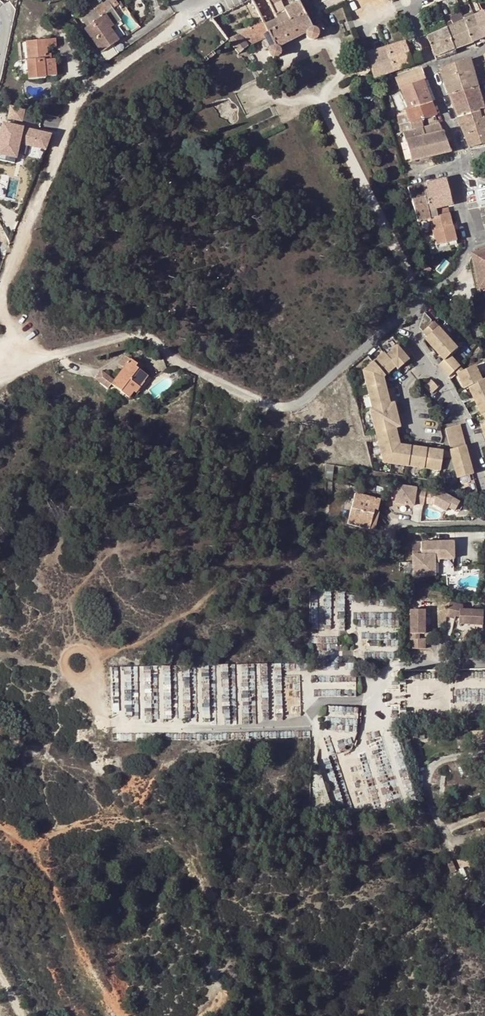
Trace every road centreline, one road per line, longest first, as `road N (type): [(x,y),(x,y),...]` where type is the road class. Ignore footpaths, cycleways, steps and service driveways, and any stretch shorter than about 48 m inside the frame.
road 1 (residential): [(30,359),(146,338),(171,361),(290,411),(418,307)]
road 2 (residential): [(30,359),(2,310),(4,283),(86,97),(186,17)]
road 3 (track): [(322,24),(344,70),(325,107),(426,300)]
road 4 (residential): [(426,365),(462,414),(484,479)]

